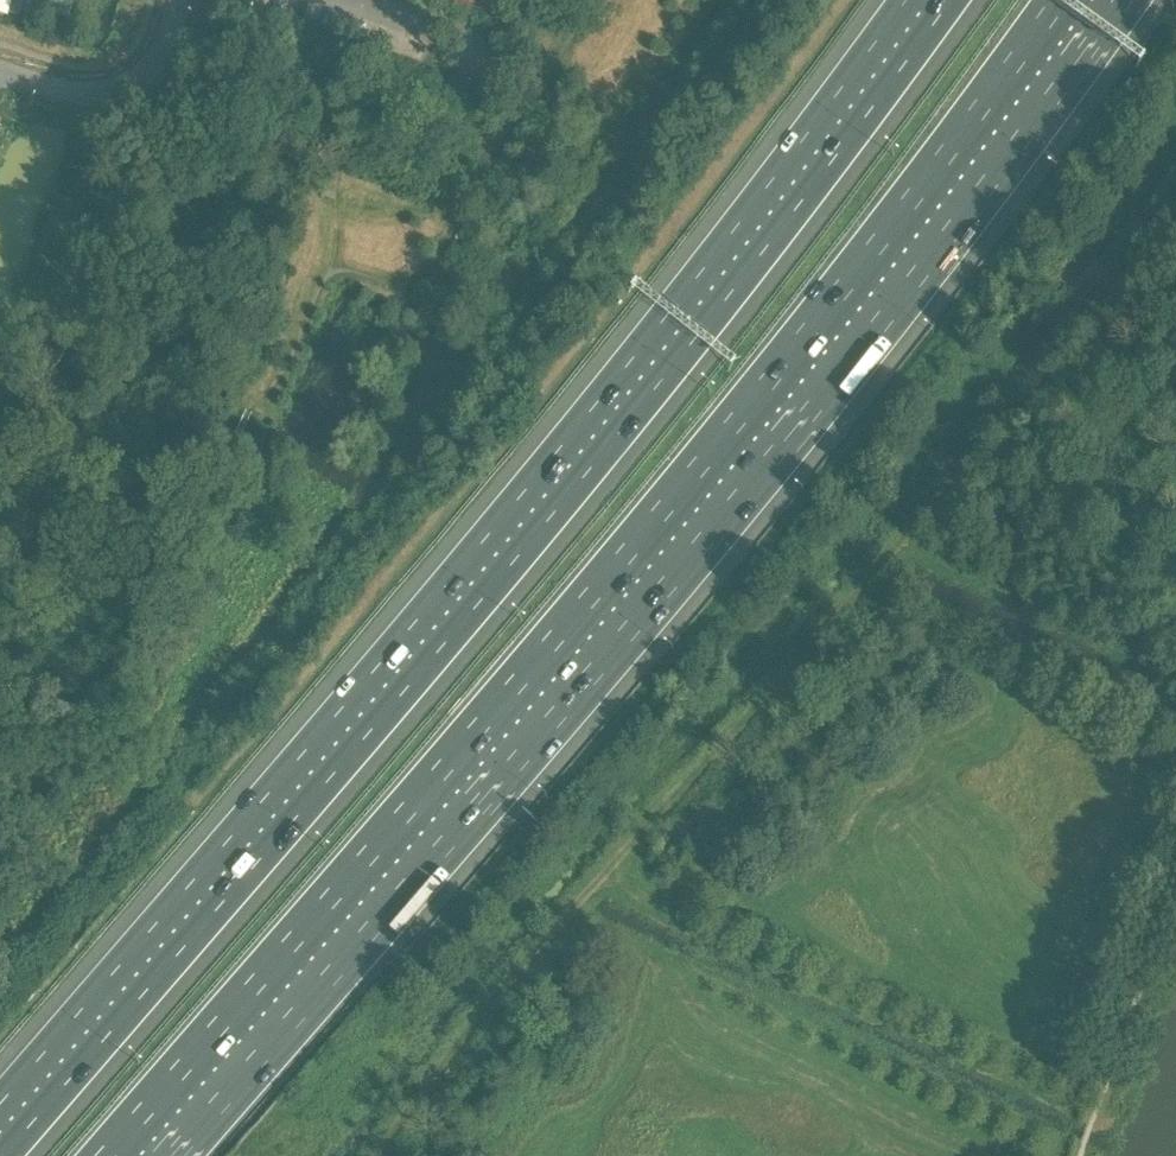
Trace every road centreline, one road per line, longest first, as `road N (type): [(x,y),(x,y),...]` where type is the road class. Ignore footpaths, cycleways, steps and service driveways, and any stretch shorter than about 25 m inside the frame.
road 1 (motorway): [(105,1155),(622,558),(813,325),(1059,0)]
road 2 (motorway): [(950,0),(626,425),(3,1155)]
road 3 (track): [(376,1155),(457,1045),(860,591)]
road 4 (unclassified): [(0,68),(93,93),(138,86),(164,59),(185,0)]

